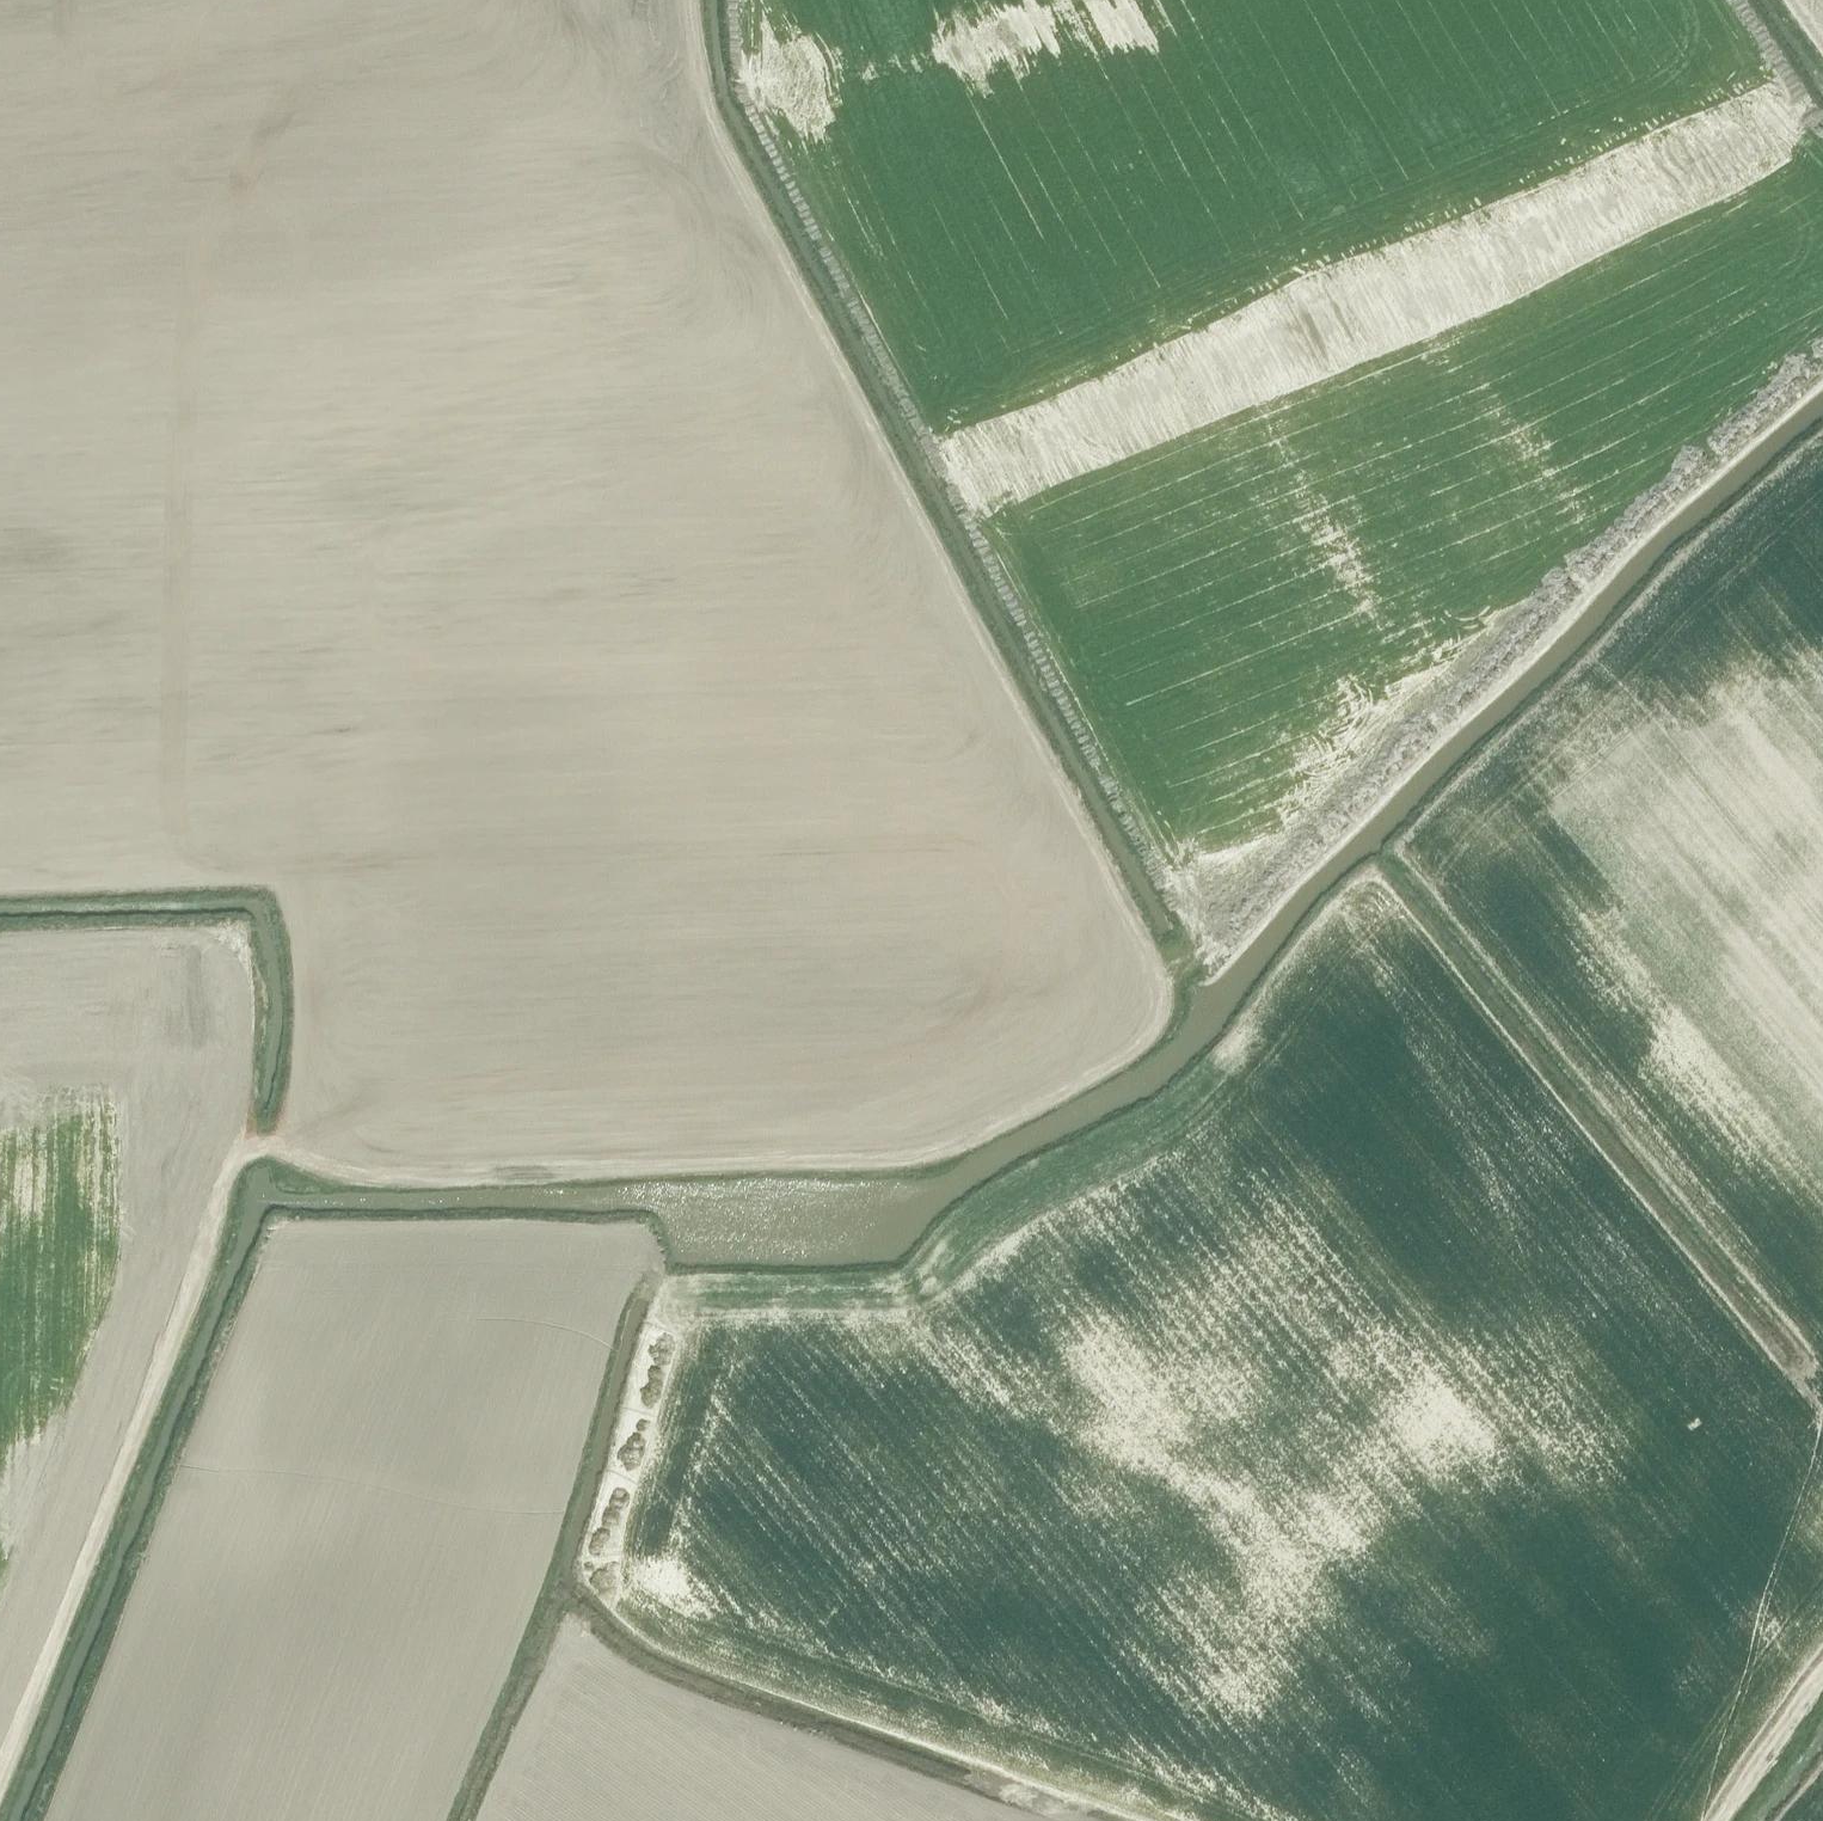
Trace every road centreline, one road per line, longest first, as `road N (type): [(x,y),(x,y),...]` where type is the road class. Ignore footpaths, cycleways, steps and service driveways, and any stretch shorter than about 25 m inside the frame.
road 1 (track): [(1822,1671),(1723,1820)]

